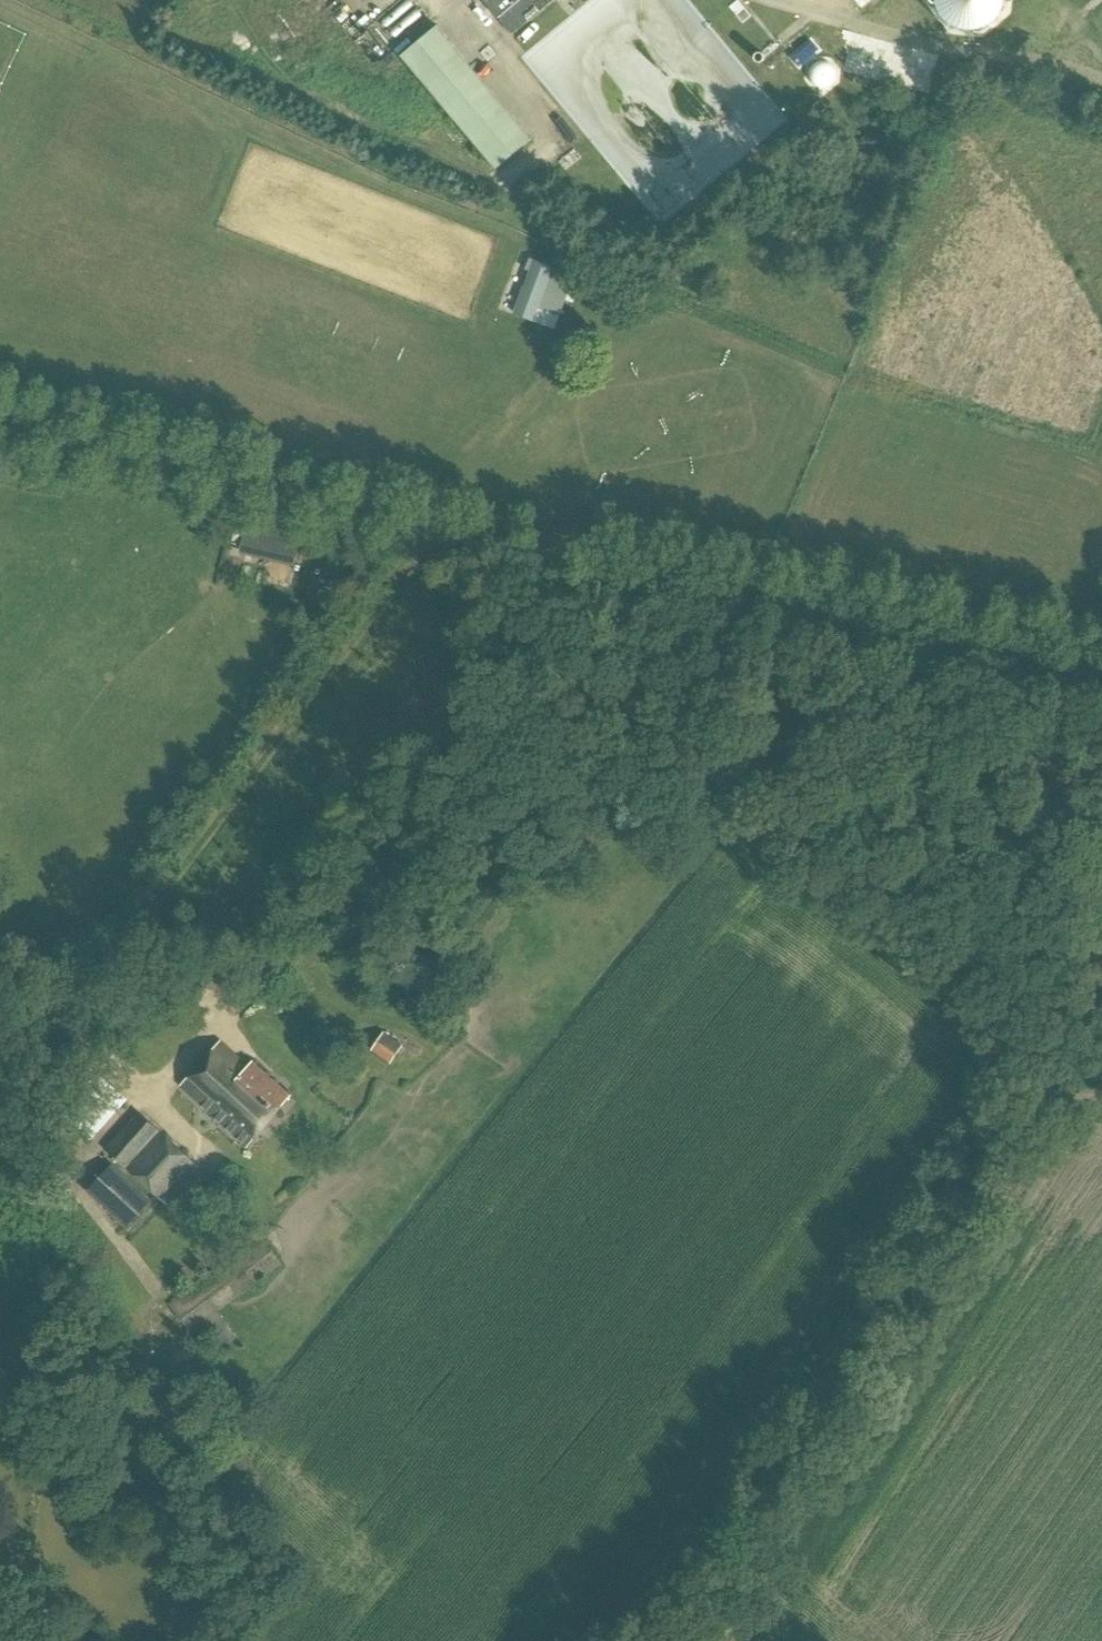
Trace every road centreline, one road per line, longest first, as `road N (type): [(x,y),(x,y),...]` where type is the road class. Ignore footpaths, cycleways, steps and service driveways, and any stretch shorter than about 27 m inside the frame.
road 1 (track): [(994,638),(430,529),(0,412)]

